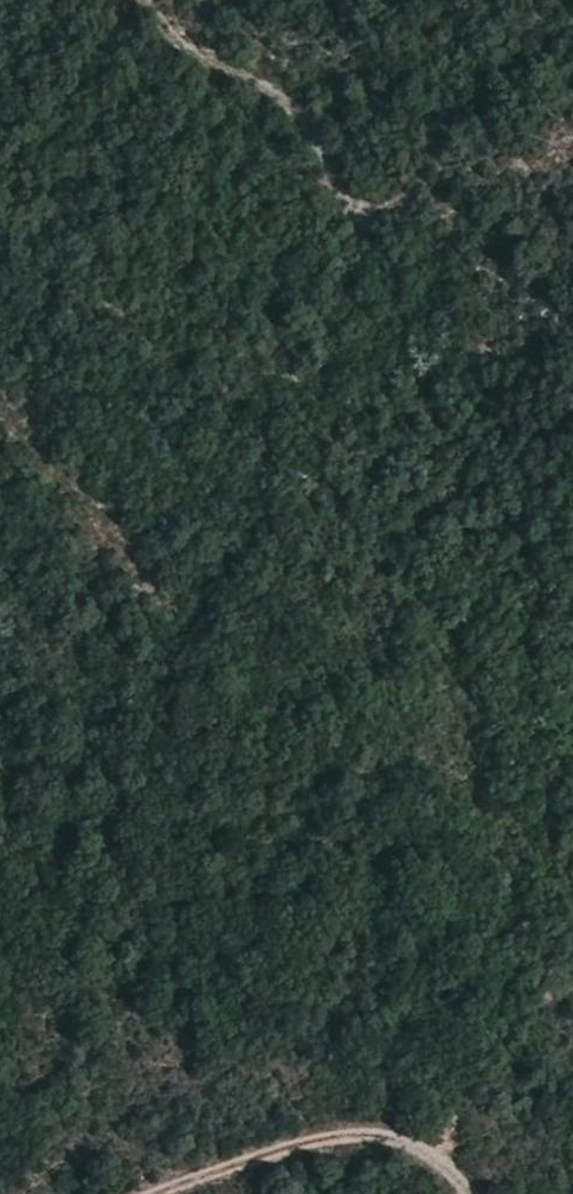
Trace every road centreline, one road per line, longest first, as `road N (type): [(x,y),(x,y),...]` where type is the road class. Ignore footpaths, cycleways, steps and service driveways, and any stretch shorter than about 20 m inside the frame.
road 1 (track): [(153,1193),(359,1124),(435,1149),(469,1193)]

